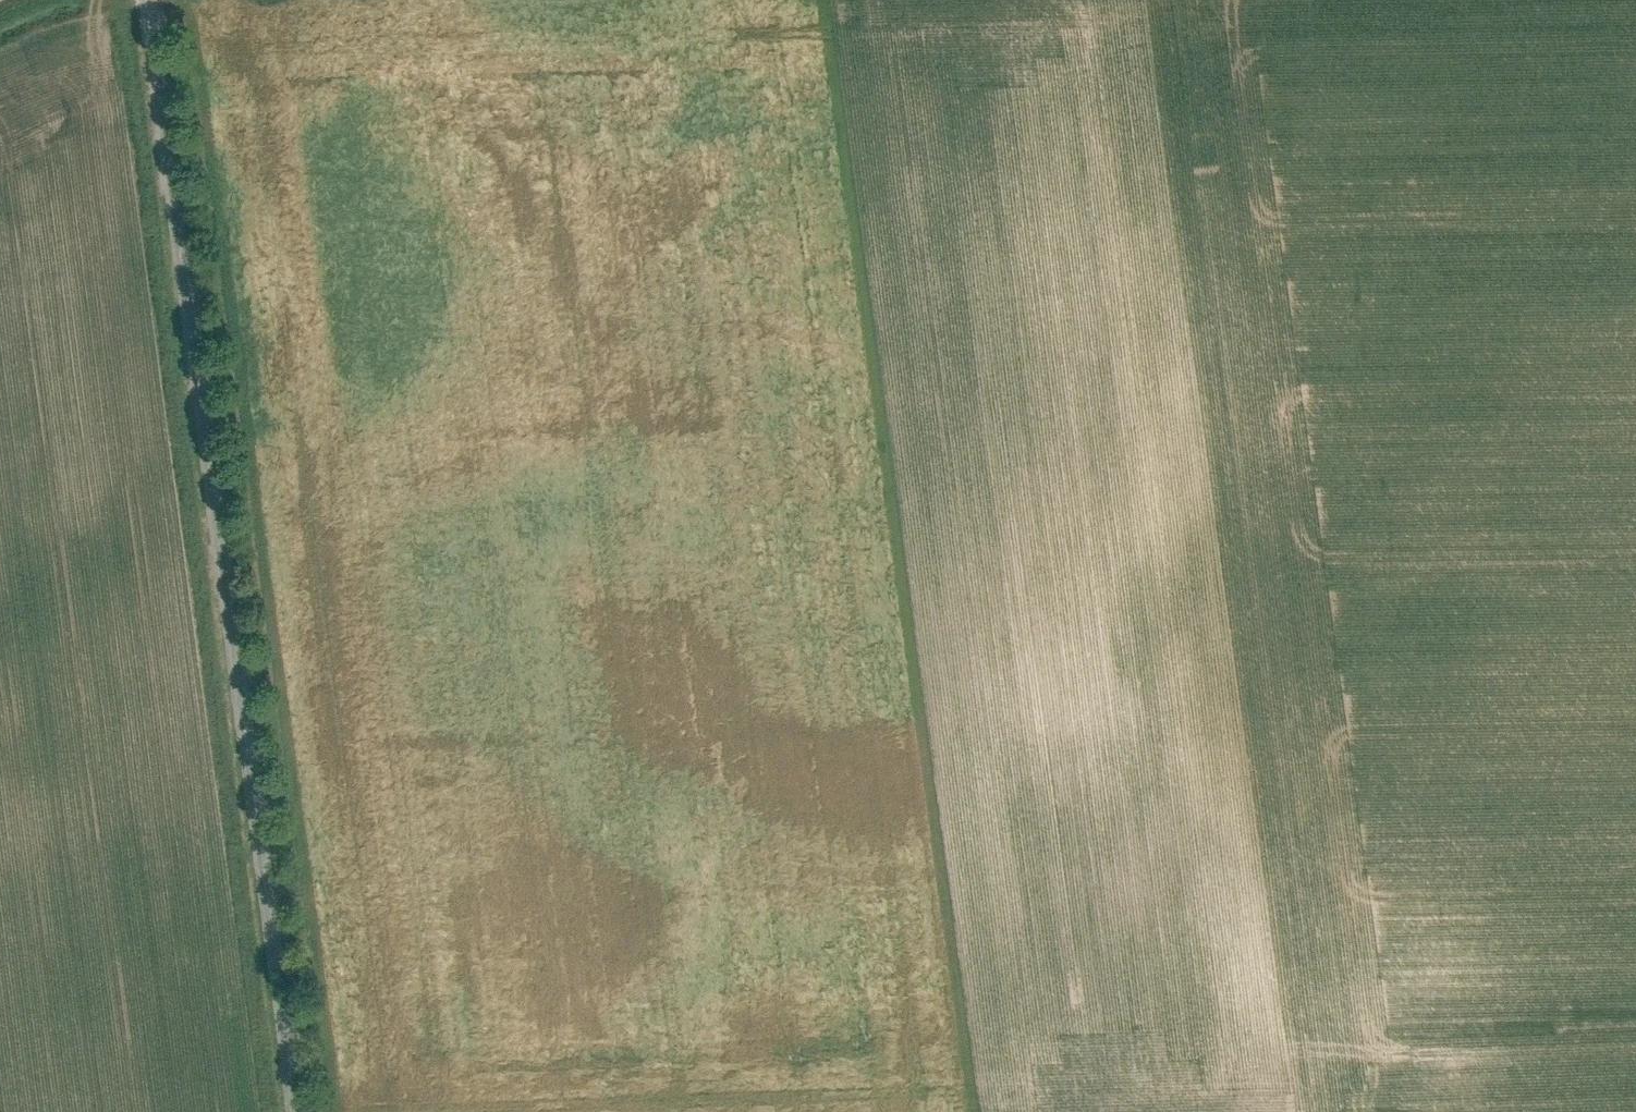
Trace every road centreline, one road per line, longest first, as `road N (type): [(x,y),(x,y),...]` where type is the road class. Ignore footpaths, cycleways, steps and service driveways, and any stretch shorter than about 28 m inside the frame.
road 1 (unclassified): [(150,0),(297,1111)]

